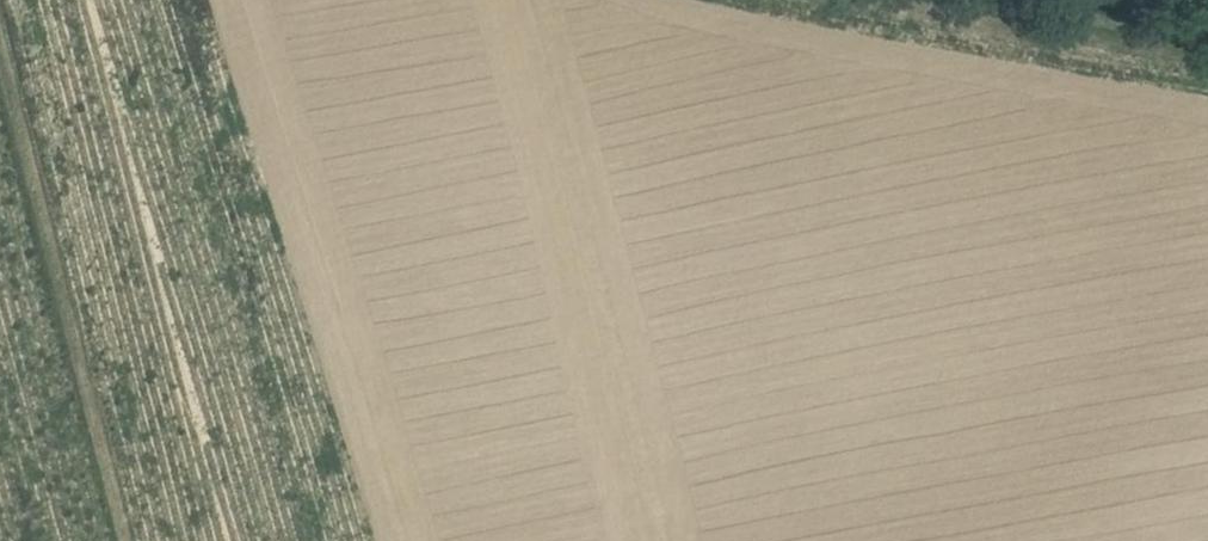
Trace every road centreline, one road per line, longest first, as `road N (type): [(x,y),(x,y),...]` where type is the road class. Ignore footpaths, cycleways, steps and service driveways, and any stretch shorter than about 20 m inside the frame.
road 1 (track): [(0,36),(127,540)]
road 2 (track): [(1207,53),(942,0)]

